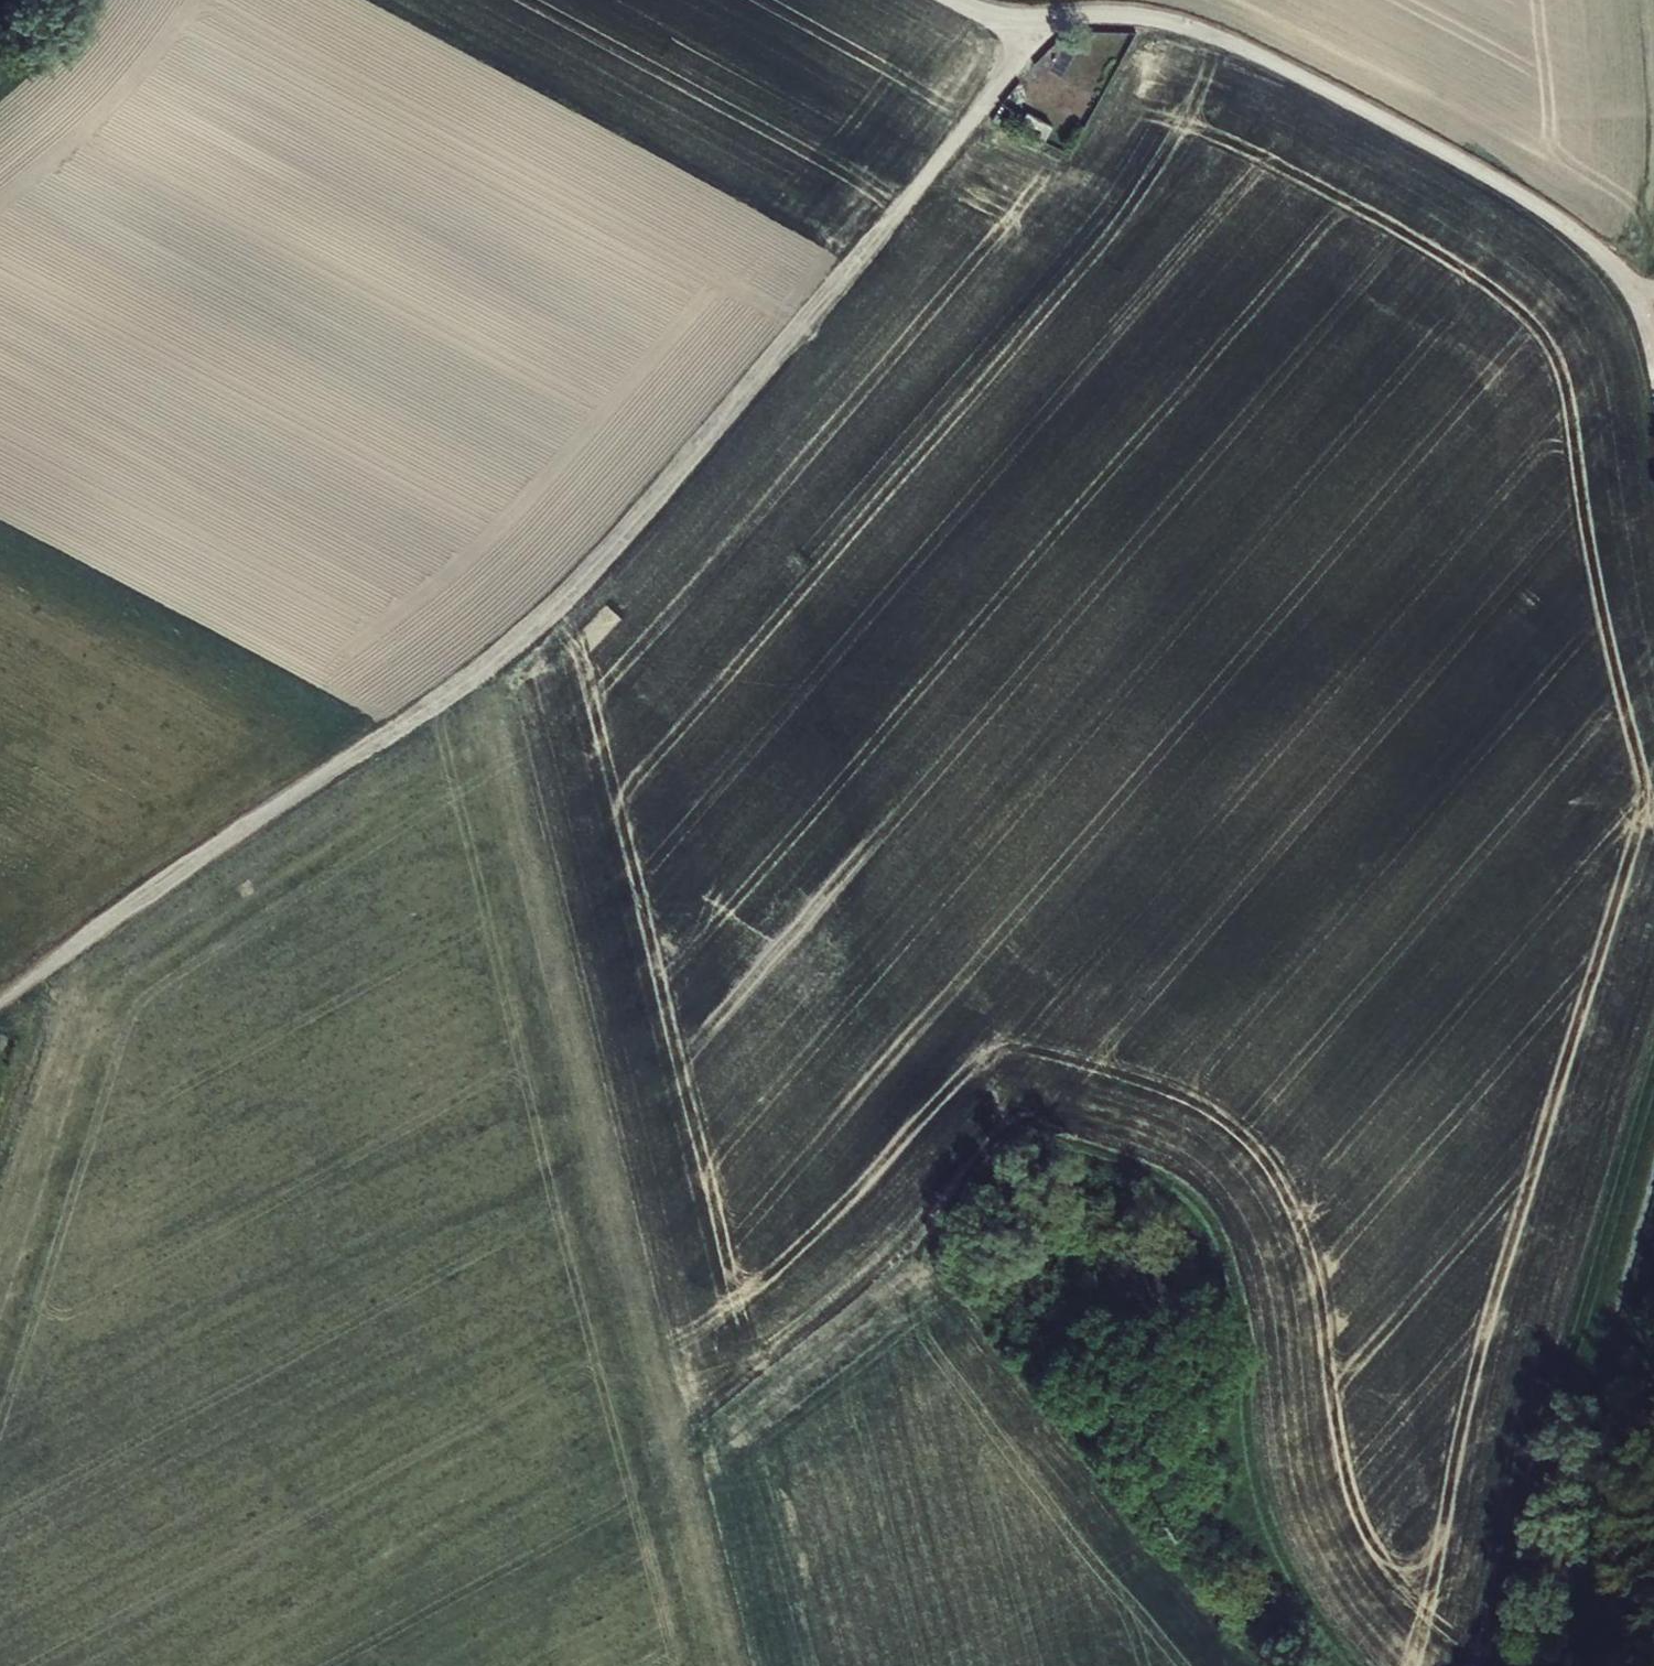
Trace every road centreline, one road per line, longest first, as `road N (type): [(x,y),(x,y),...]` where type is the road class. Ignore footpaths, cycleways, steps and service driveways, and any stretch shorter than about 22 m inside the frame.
road 1 (unclassified): [(0,1000),(254,817),(470,676),(555,605),(891,218),(995,87),(1035,16)]
road 2 (unclassified): [(1035,16),(1129,15),(1199,28),(1414,133),(1582,235),(1643,302),(1653,350)]
road 3 (track): [(1591,1665),(1653,1379)]

